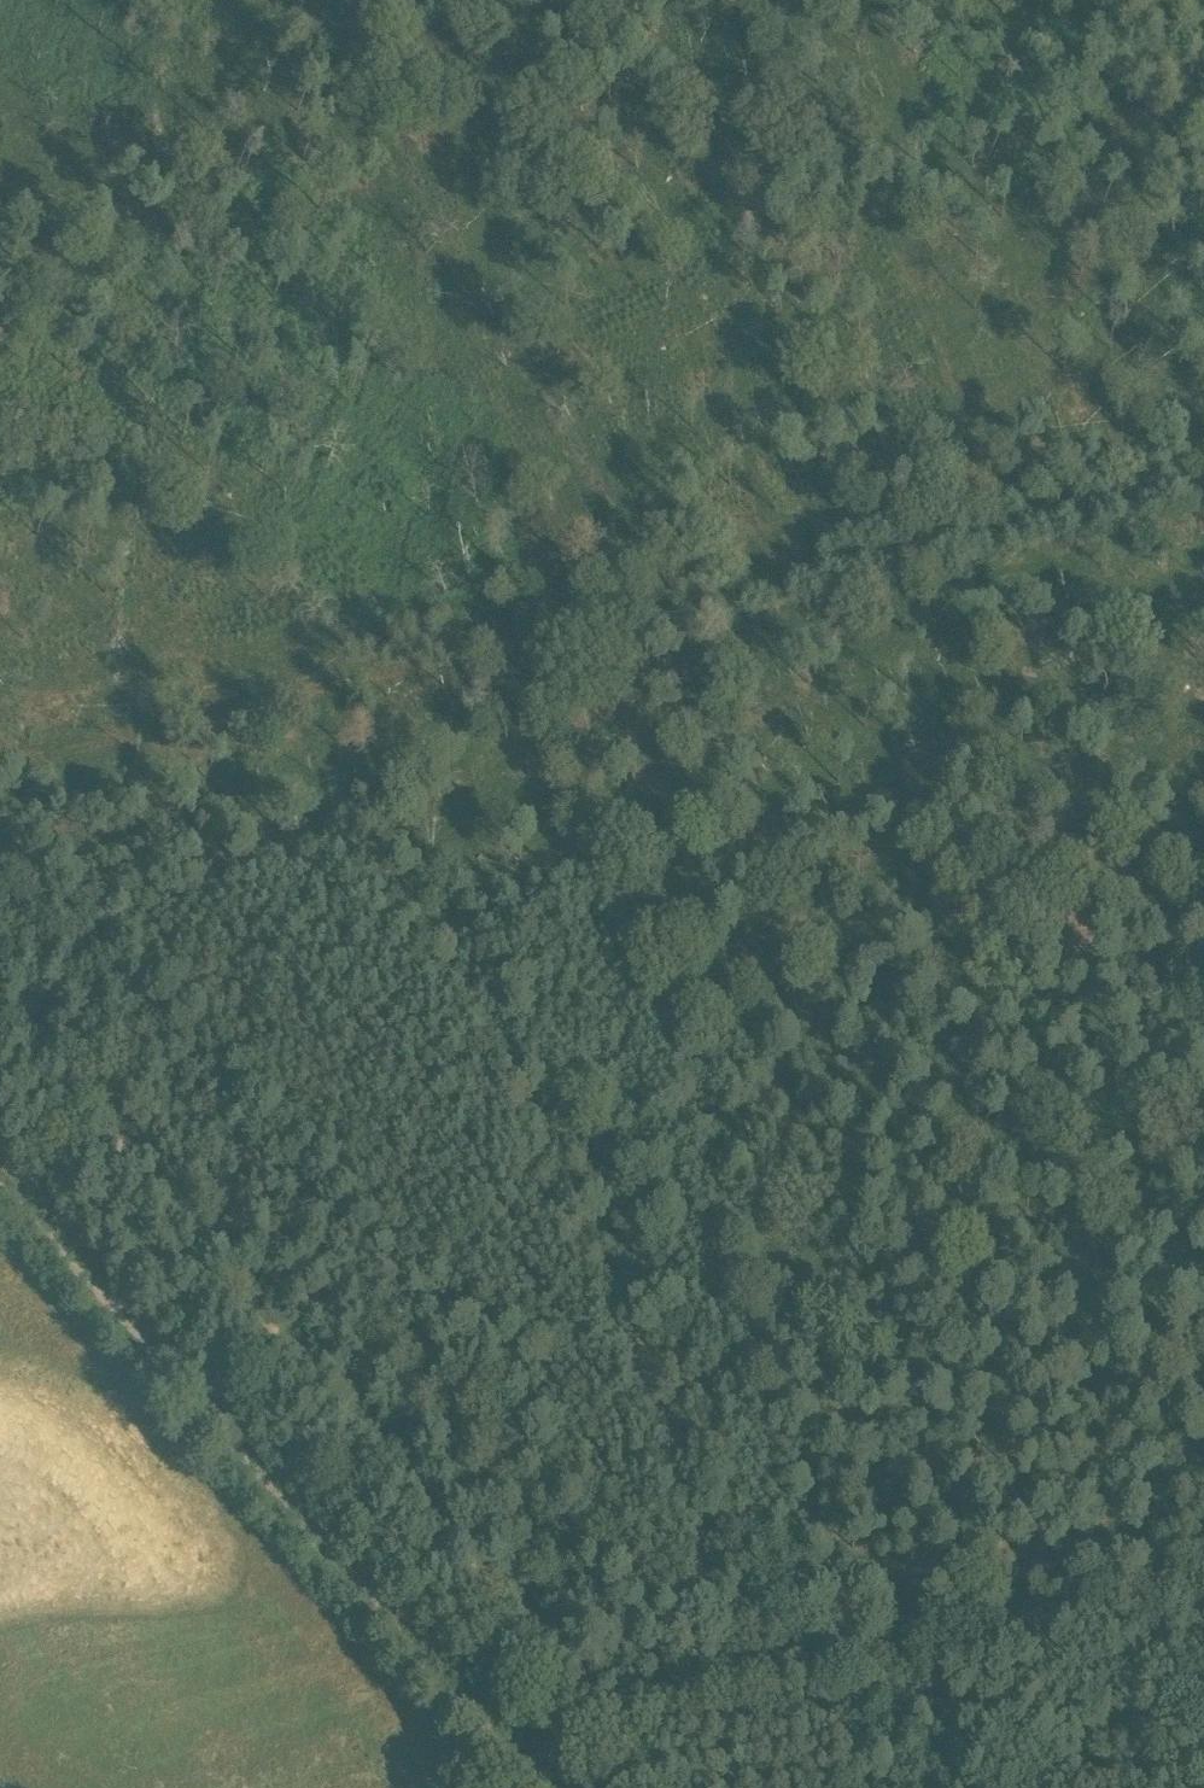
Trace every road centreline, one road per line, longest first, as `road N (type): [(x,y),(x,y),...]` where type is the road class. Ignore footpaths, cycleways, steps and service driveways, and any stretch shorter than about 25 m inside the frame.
road 1 (track): [(603,1712),(1203,1591)]

